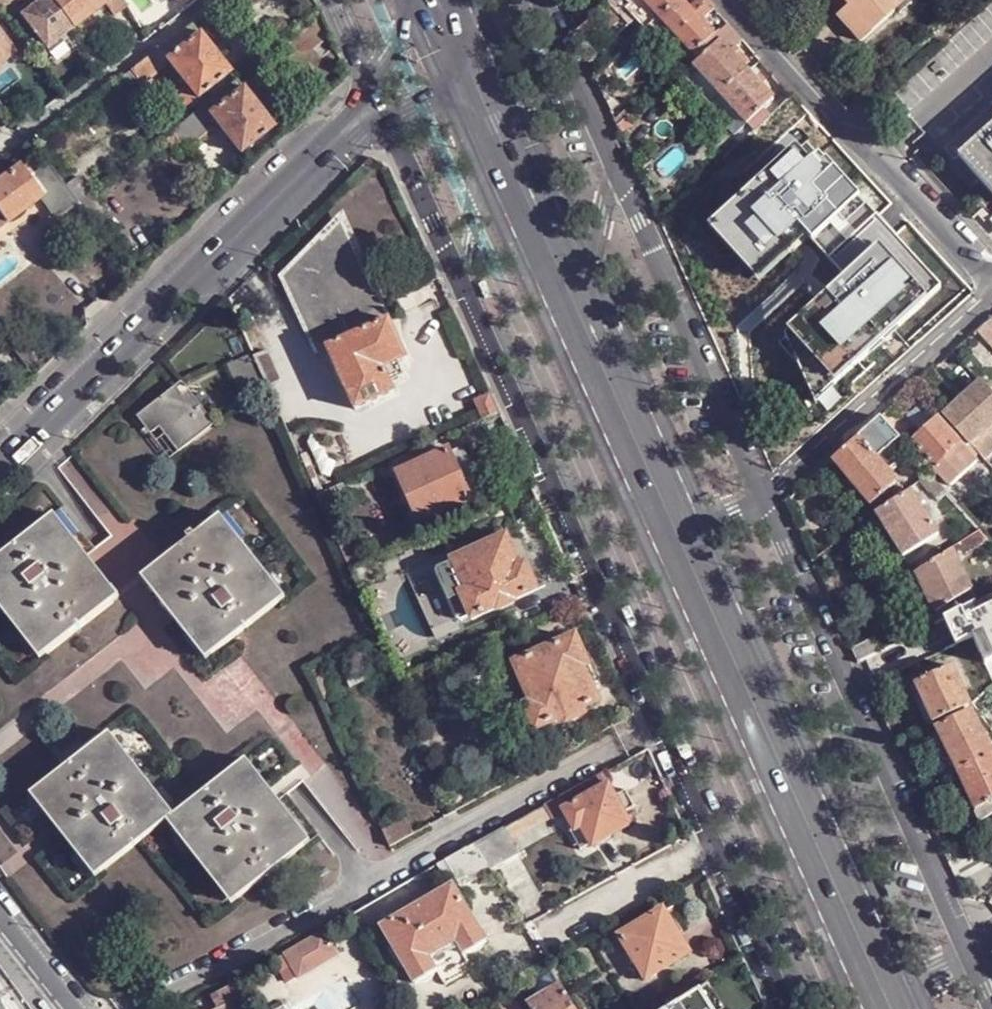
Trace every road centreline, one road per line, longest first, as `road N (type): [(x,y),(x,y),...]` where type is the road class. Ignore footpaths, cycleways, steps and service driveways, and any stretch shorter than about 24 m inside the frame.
road 1 (unclassified): [(454,273),(788,1008)]
road 2 (tertiary): [(0,467),(377,102)]
road 3 (unclassified): [(968,959),(763,498)]
road 4 (primary): [(884,995),(677,535)]
road 5 (residential): [(991,281),(720,0)]
road 6 (unclassified): [(763,498),(617,170)]
road 7 (residential): [(763,498),(990,299),(991,281)]
road 8 (primary): [(677,535),(580,319)]
road 9 (primary): [(580,319),(502,145)]
road 10 (unclassified): [(377,102),(454,273)]
road 11 (unclassified): [(617,170),(541,0)]
road 12 (residential): [(580,319),(617,170)]
road 13 (residential): [(502,145),(454,273)]
road 14 (residential): [(75,1008),(0,915)]

